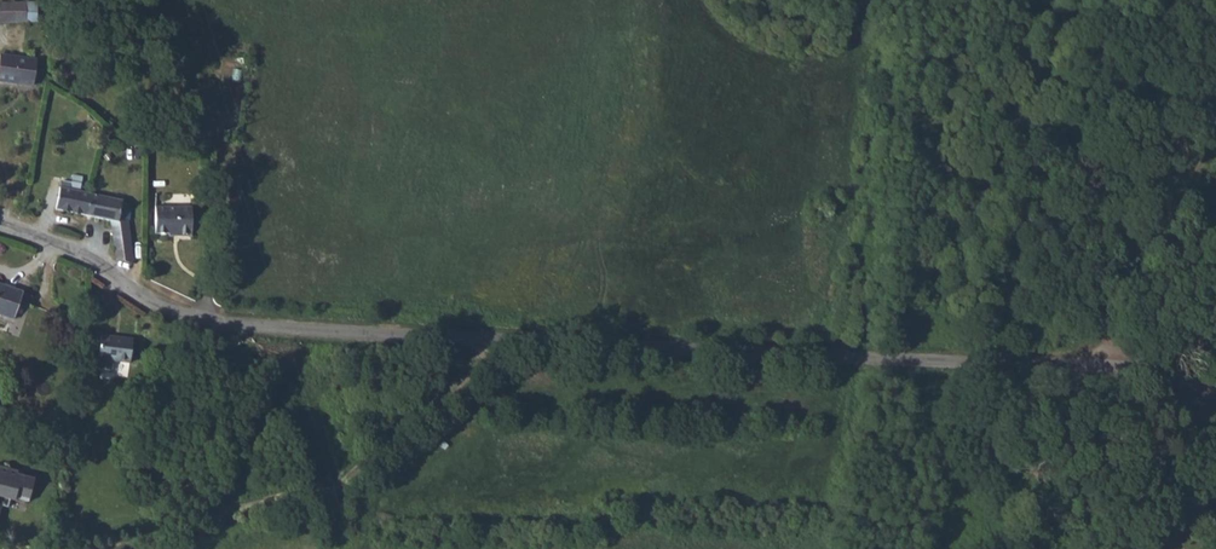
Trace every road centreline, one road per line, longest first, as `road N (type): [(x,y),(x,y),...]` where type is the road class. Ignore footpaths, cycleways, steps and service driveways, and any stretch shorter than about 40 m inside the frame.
road 1 (tertiary): [(0,225),(82,254),(166,305),(222,321),(1069,363),(1150,371),(1215,391)]
road 2 (track): [(118,548),(246,506),(335,489),(475,369),(485,339)]
road 3 (track): [(1215,138),(1095,365)]

